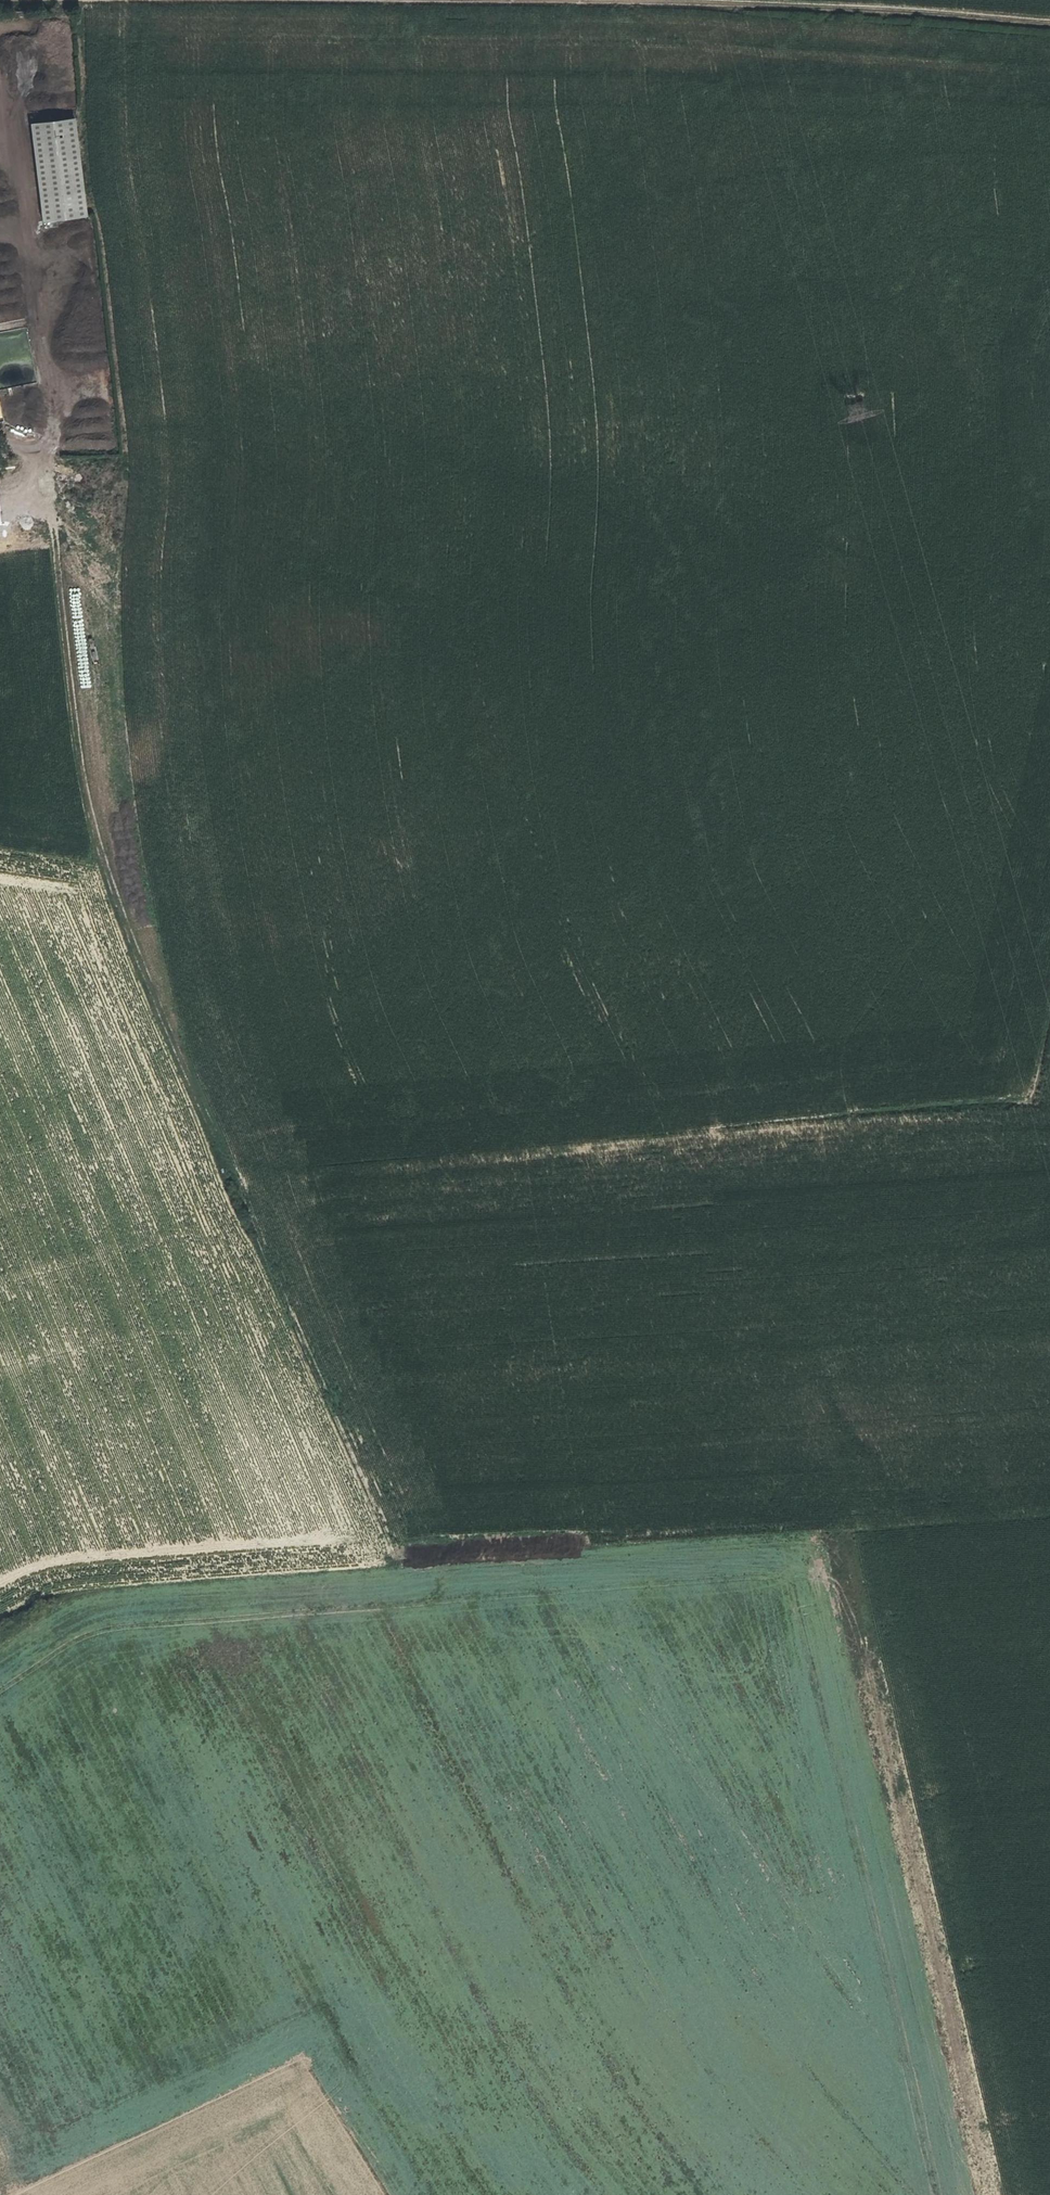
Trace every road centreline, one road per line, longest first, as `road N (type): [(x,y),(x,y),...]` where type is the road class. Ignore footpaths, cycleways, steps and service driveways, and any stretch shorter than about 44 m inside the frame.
road 1 (track): [(465,0),(816,10),(1049,28)]

